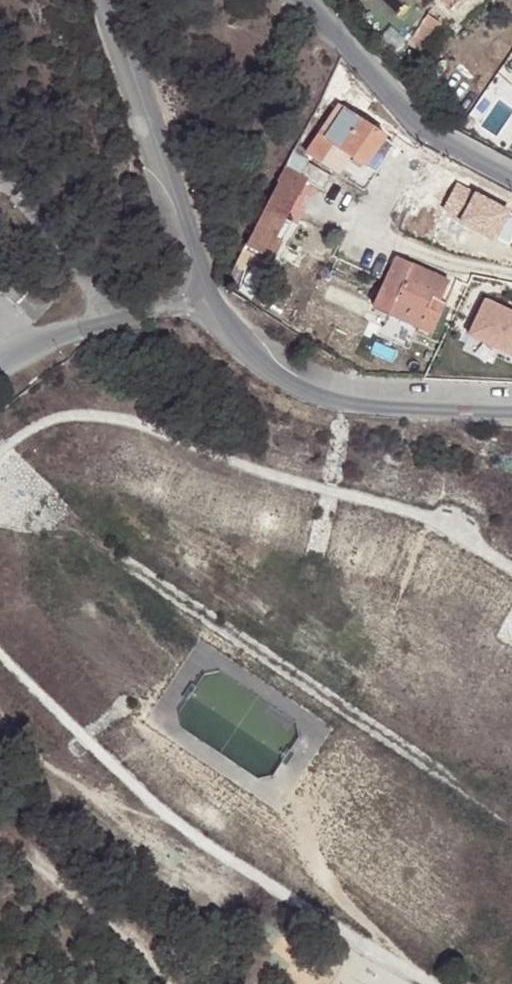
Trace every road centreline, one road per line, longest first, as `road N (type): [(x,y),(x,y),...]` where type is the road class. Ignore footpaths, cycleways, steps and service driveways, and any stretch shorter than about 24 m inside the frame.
road 1 (residential): [(197,299),(248,362),(302,396),(349,408),(511,413)]
road 2 (residential): [(106,0),(197,299)]
road 3 (residential): [(511,180),(435,141),(301,0)]
road 4 (residential): [(0,359),(197,299)]

